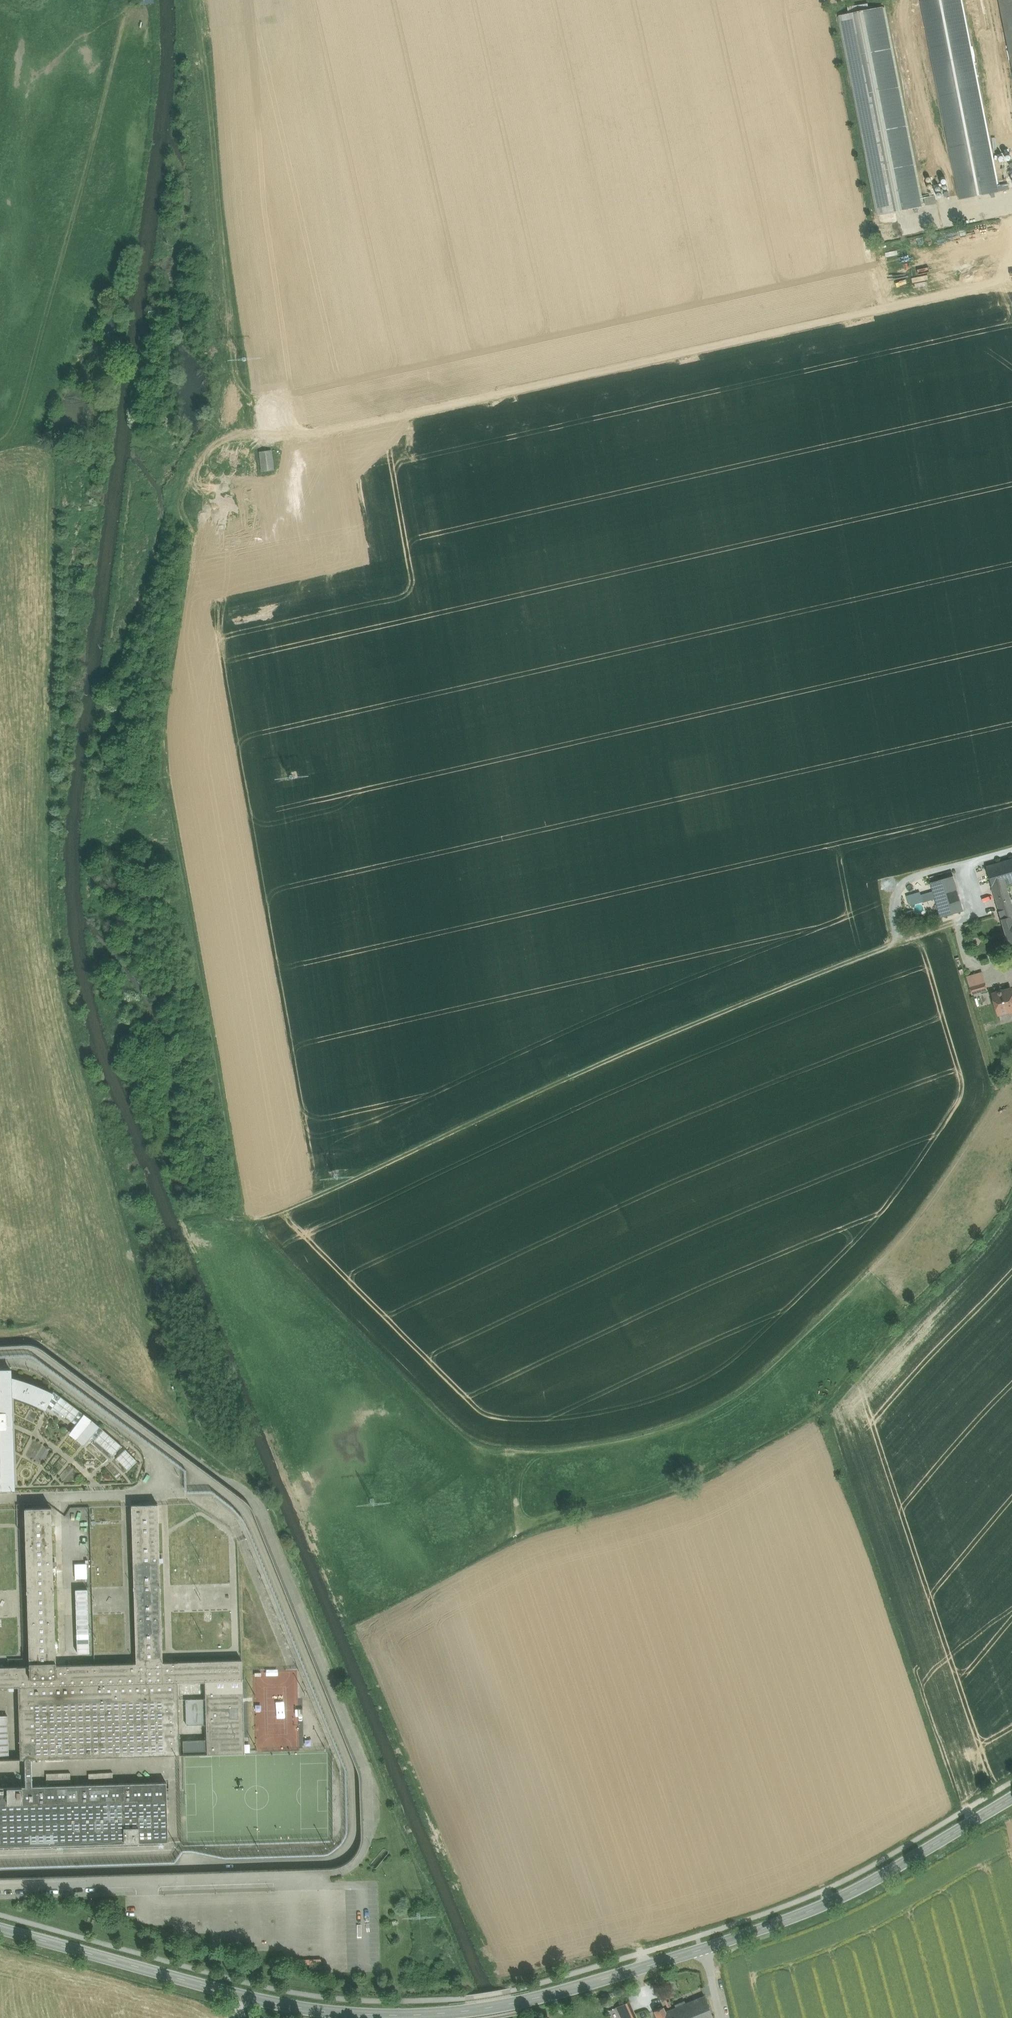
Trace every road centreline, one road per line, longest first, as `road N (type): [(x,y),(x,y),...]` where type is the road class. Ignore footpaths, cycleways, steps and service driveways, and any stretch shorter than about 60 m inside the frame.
road 1 (track): [(1011,855),(906,890),(909,935),(890,947),(587,1071),(257,1230),(240,1225),(160,740),(190,534),(179,506),(190,461),(223,412),(234,332),(195,0)]
road 2 (tertiary): [(1011,1798),(863,1887),(789,1919),(703,1951),(478,2009),(366,2014),(237,1994),(0,1930)]
road 3 (track): [(0,444),(19,420),(121,30)]

